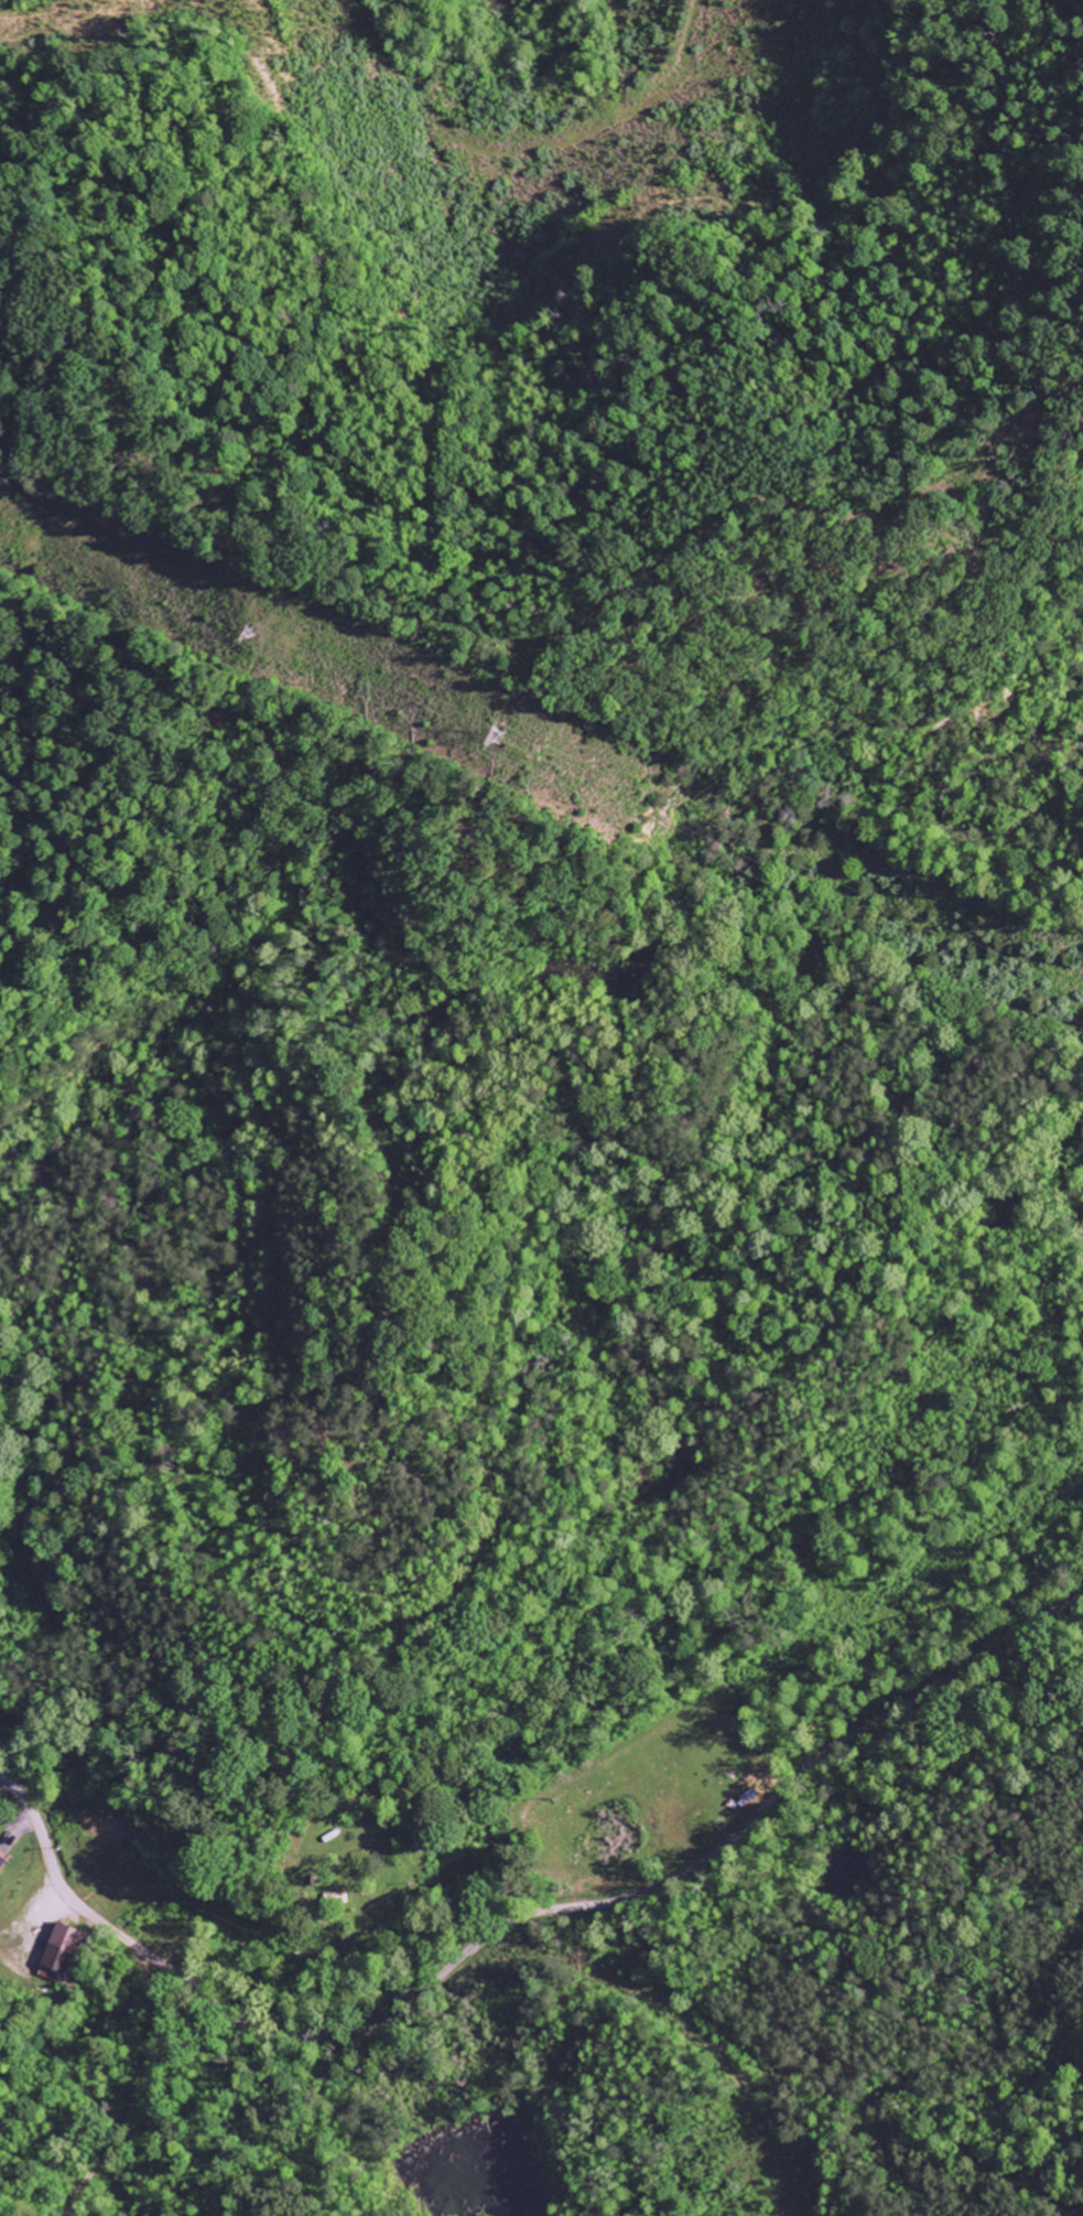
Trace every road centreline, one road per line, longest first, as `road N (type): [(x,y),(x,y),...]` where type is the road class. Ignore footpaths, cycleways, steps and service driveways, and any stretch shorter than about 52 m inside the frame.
road 1 (residential): [(1082,1589),(793,1775),(693,1865),(611,1901),(497,1924),(393,2015),(324,2037),(257,2029),(225,2012),(75,1902),(31,1815),(0,1783)]

